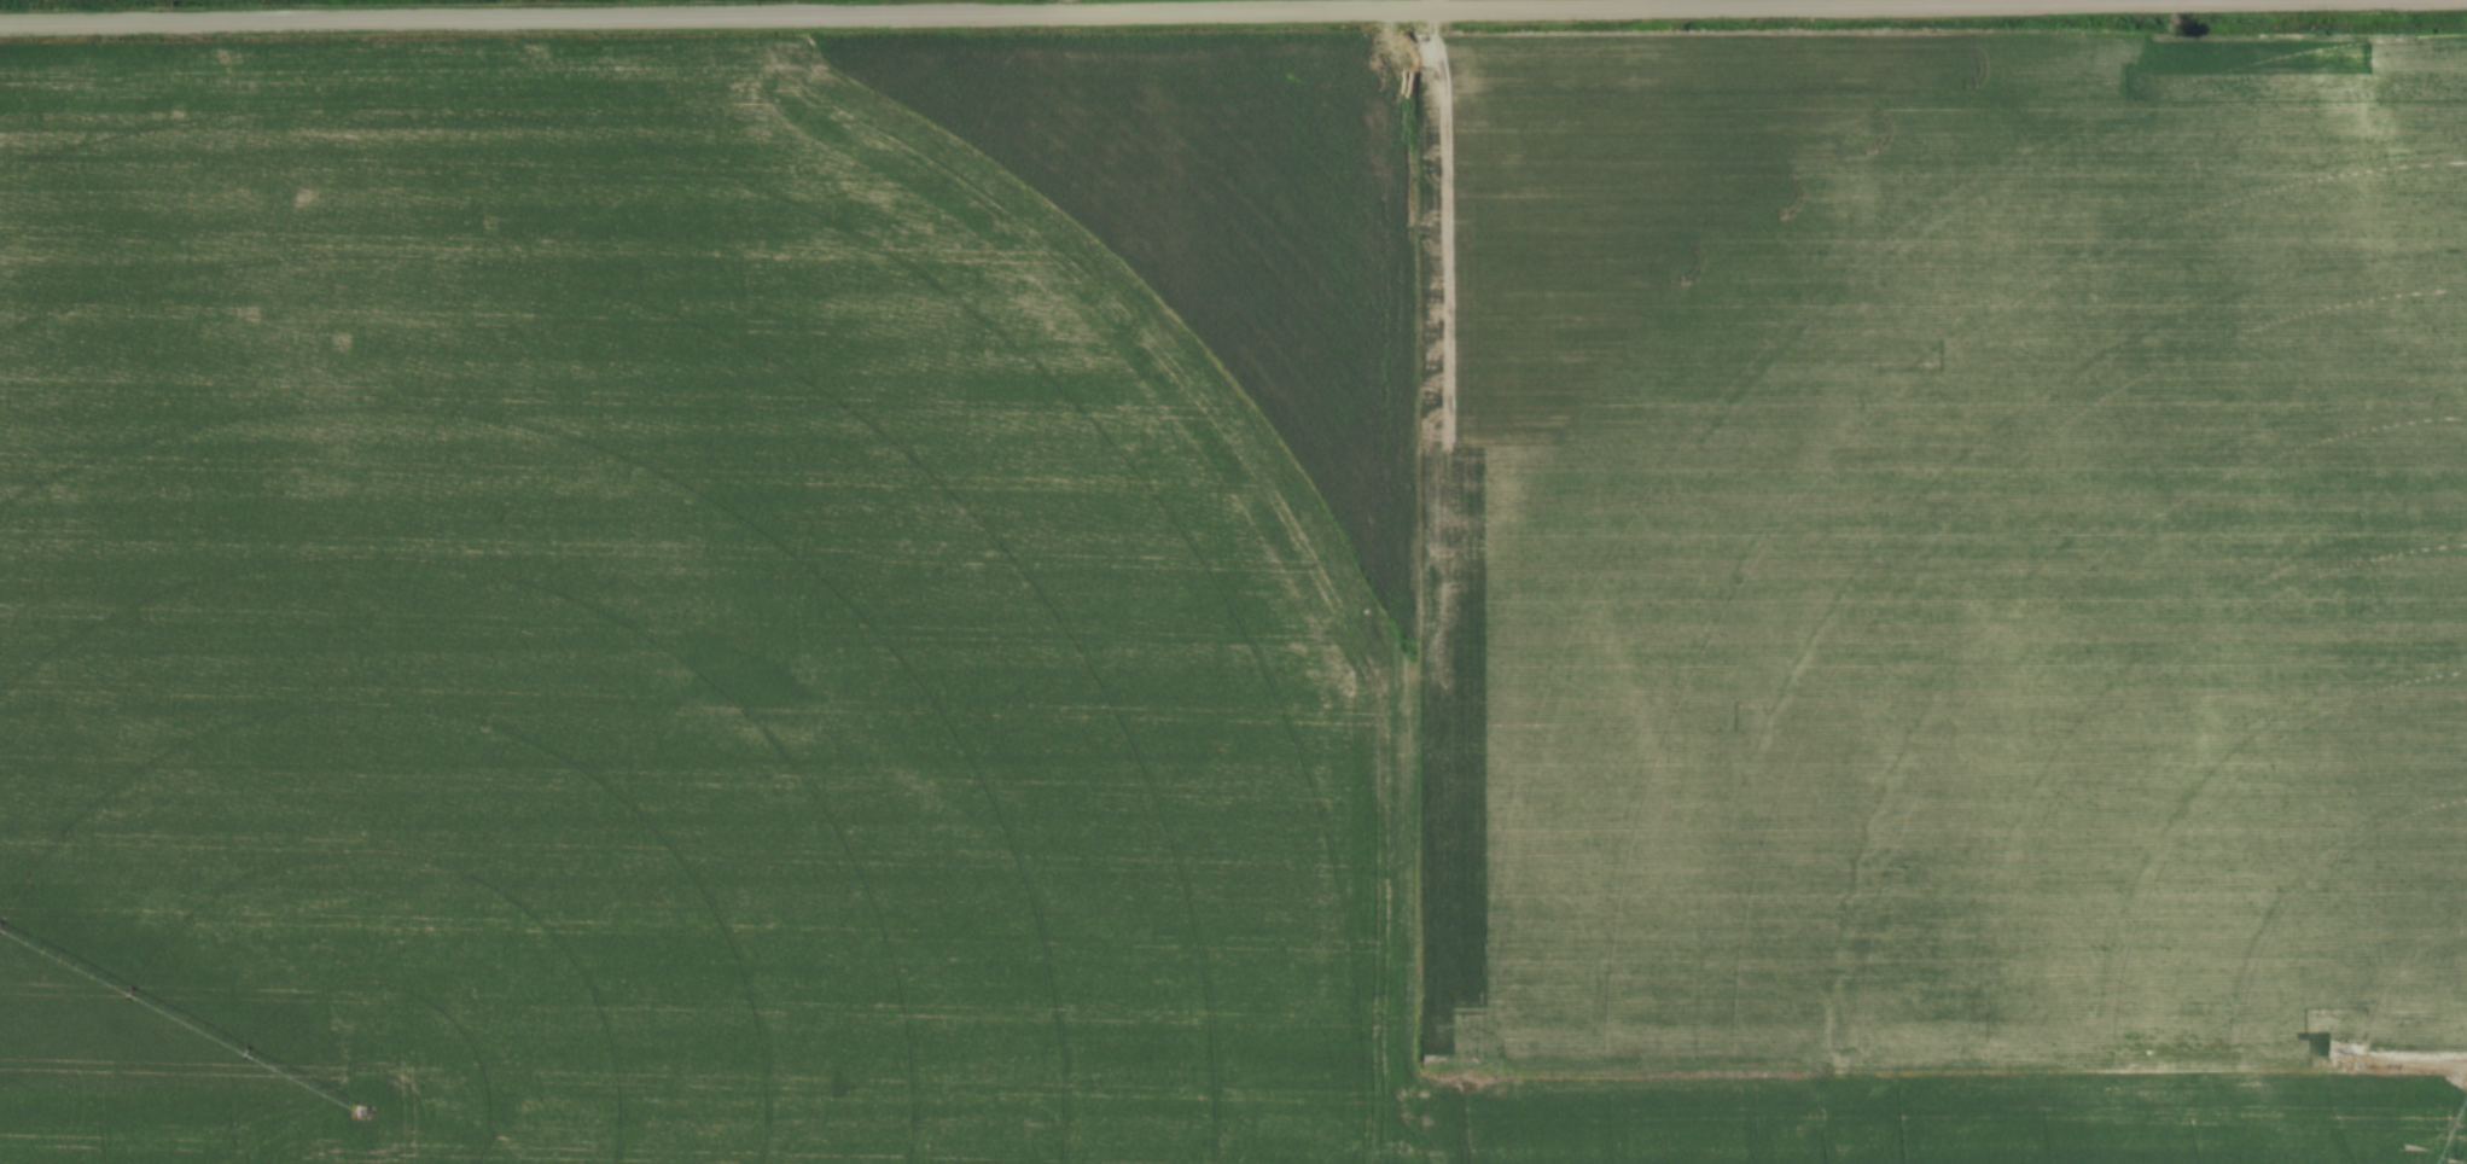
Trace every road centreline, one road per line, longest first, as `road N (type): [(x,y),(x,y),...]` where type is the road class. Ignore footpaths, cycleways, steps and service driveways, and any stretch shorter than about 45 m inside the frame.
road 1 (residential): [(2466,2),(0,28)]

